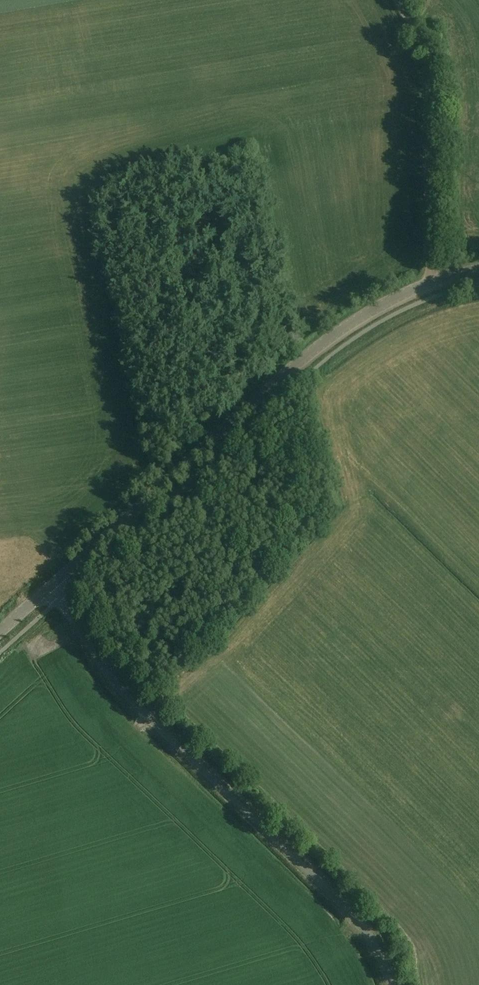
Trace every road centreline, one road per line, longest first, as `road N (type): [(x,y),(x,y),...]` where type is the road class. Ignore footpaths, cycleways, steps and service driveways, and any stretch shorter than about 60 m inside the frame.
road 1 (tertiary): [(50,586),(336,334),(427,282),(478,268)]
road 2 (unclassified): [(391,984),(361,926),(107,676),(50,586)]
road 3 (track): [(427,282),(431,73),(398,0)]

